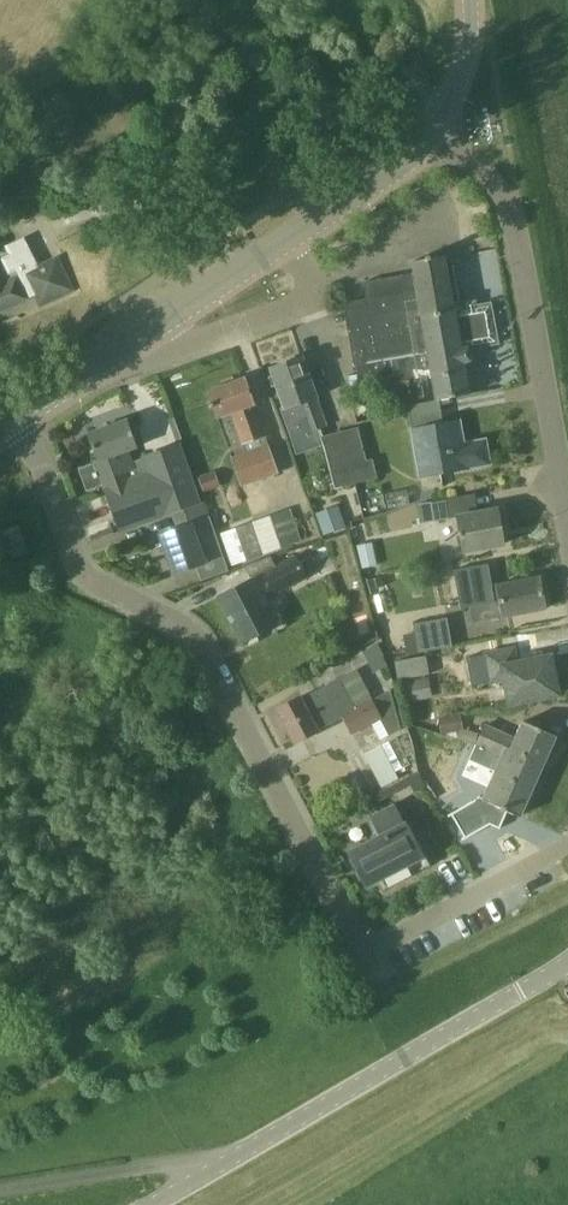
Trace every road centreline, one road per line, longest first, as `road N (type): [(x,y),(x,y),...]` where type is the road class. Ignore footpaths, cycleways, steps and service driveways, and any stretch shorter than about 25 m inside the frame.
road 1 (residential): [(567,843),(397,937),(362,944),(206,644),(77,559),(9,409)]
road 2 (unclassified): [(153,1204),(567,964)]
road 3 (unclassified): [(567,518),(515,211),(437,125)]
road 4 (residential): [(128,342),(204,335),(320,294),(293,231)]
road 5 (tertiary): [(128,342),(293,231)]
road 6 (tertiary): [(293,231),(404,161),(437,125)]
road 7 (tertiary): [(9,409),(128,342)]
road 8 (tertiary): [(437,125),(467,61),(471,0)]

